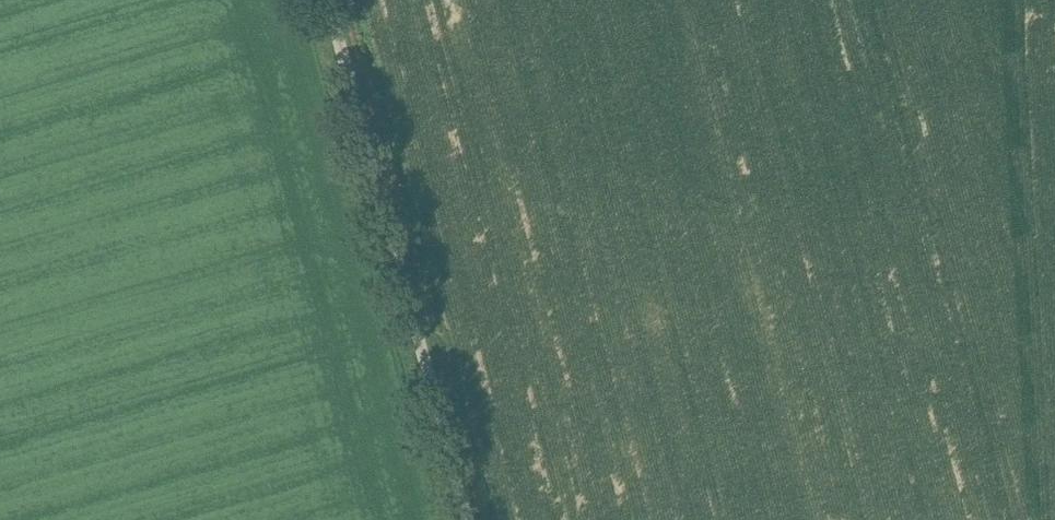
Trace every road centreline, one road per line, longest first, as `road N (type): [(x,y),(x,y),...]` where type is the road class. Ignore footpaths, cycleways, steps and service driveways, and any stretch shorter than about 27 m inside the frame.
road 1 (unclassified): [(465,519),(322,0)]

